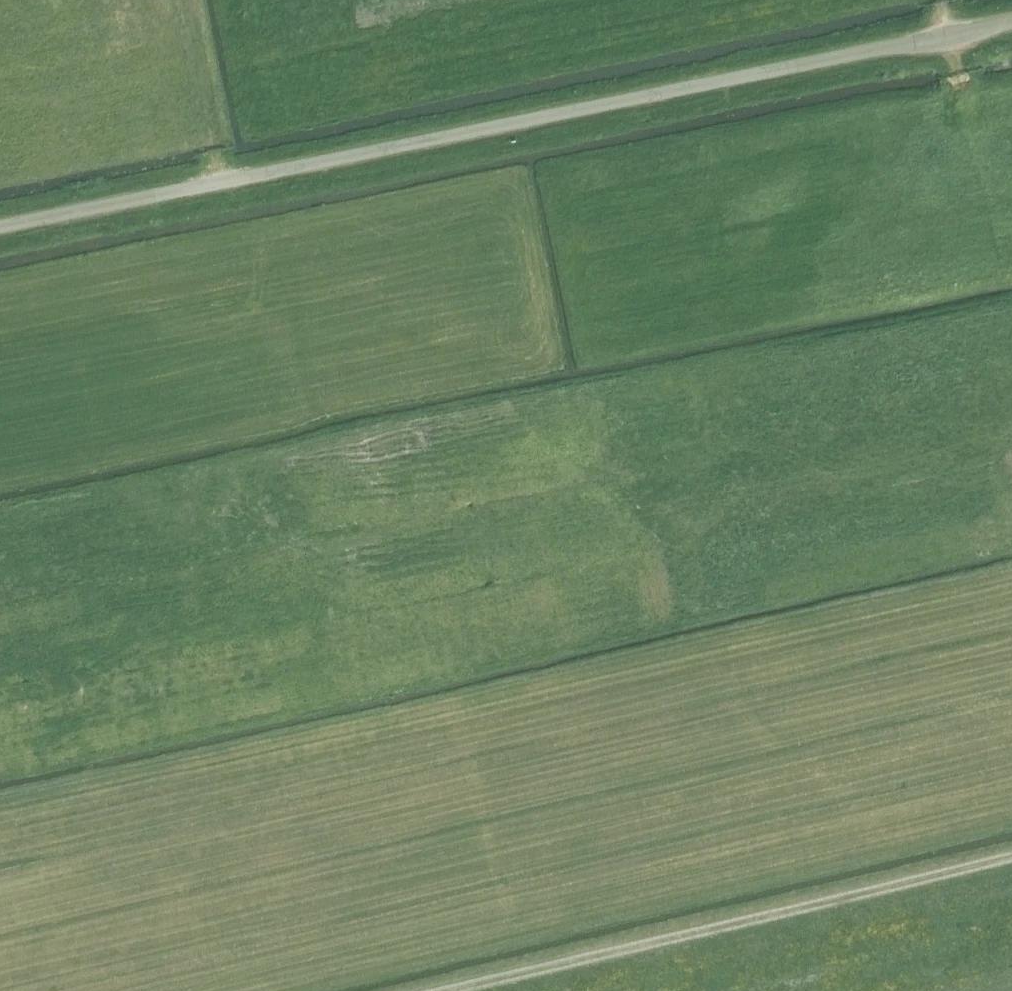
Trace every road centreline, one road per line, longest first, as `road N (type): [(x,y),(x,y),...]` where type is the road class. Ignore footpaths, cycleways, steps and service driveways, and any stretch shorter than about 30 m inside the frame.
road 1 (unclassified): [(0,228),(1011,20)]
road 2 (track): [(447,990),(1011,857)]

